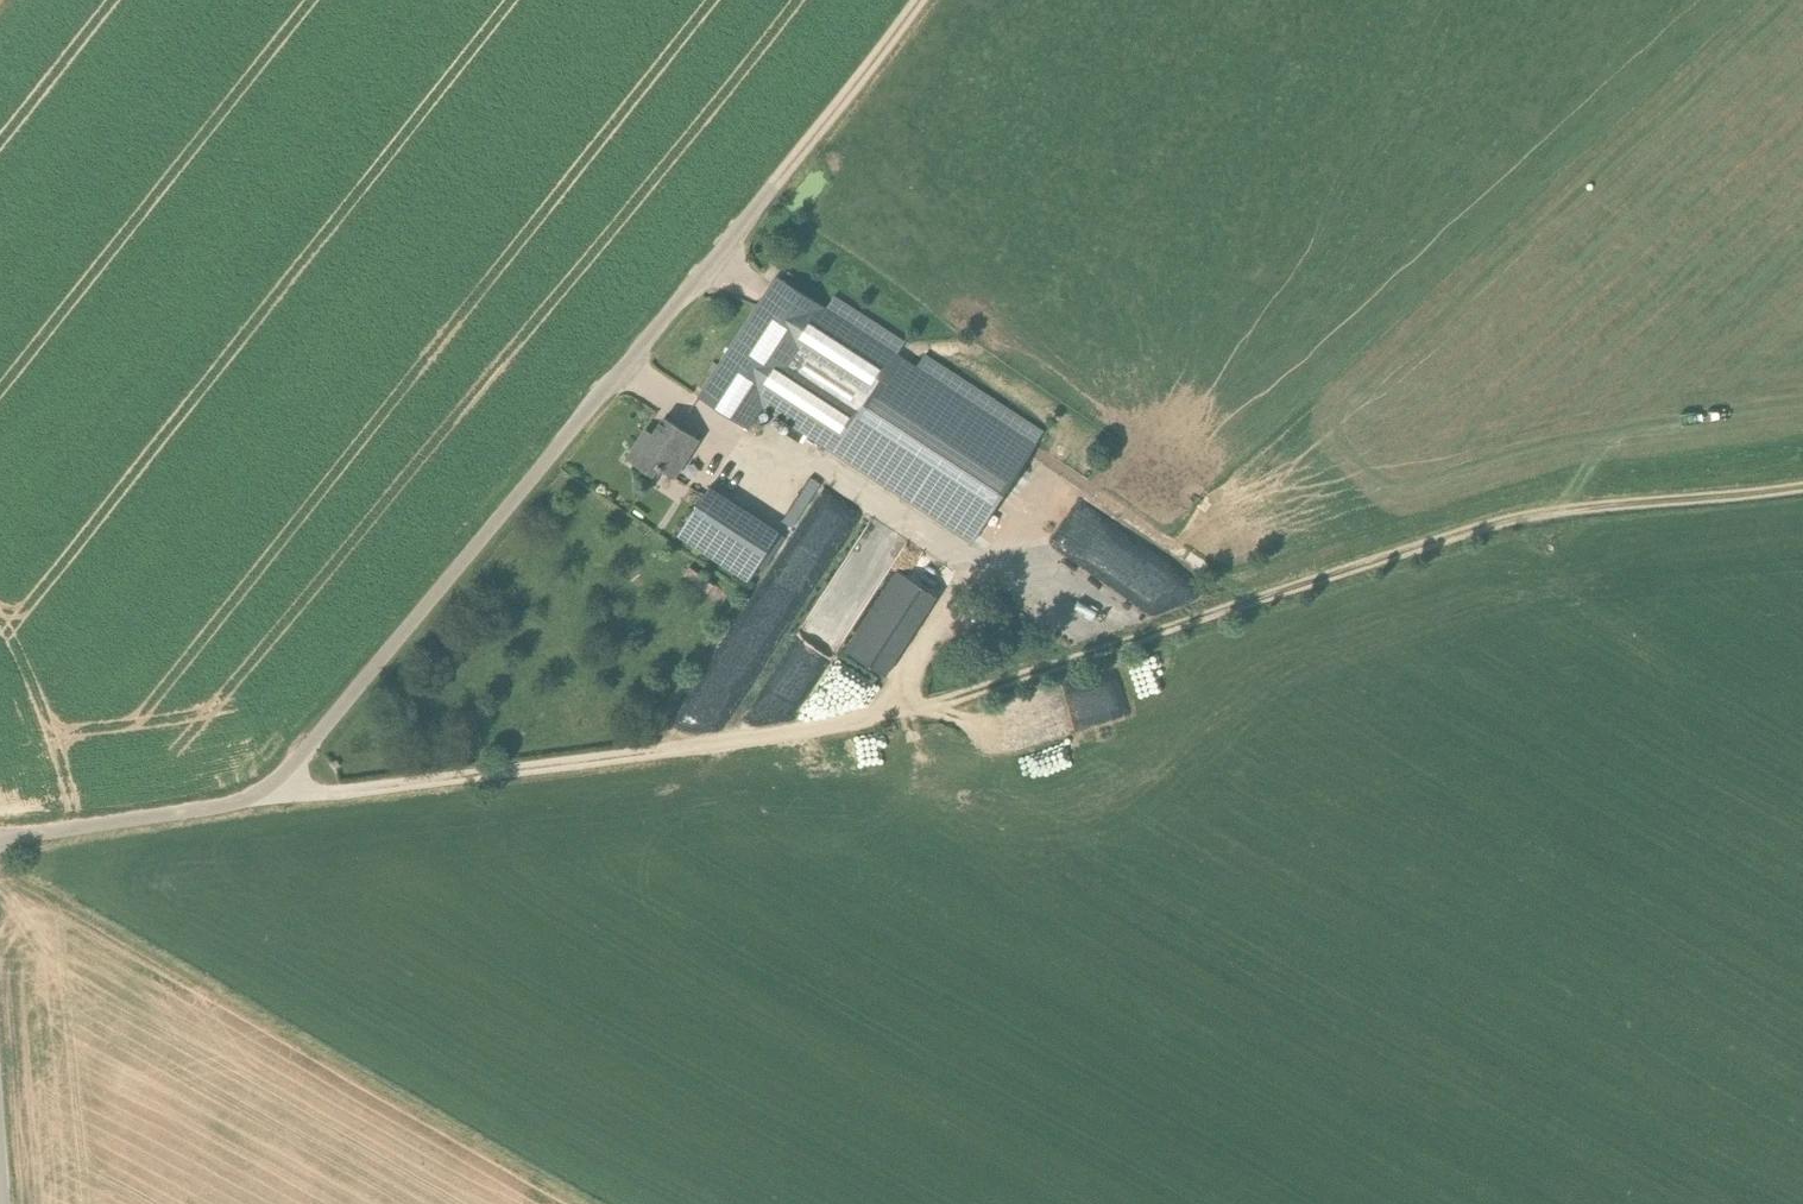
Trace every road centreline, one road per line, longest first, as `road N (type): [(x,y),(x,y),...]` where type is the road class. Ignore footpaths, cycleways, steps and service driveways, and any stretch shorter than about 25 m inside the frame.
road 1 (track): [(266,790),(319,793),(854,722),(961,696),(1504,522),(1802,487)]
road 2 (unclassified): [(776,183),(266,790)]
road 3 (unclassified): [(0,839),(210,808),(266,790)]
road 4 (track): [(920,0),(776,183)]

